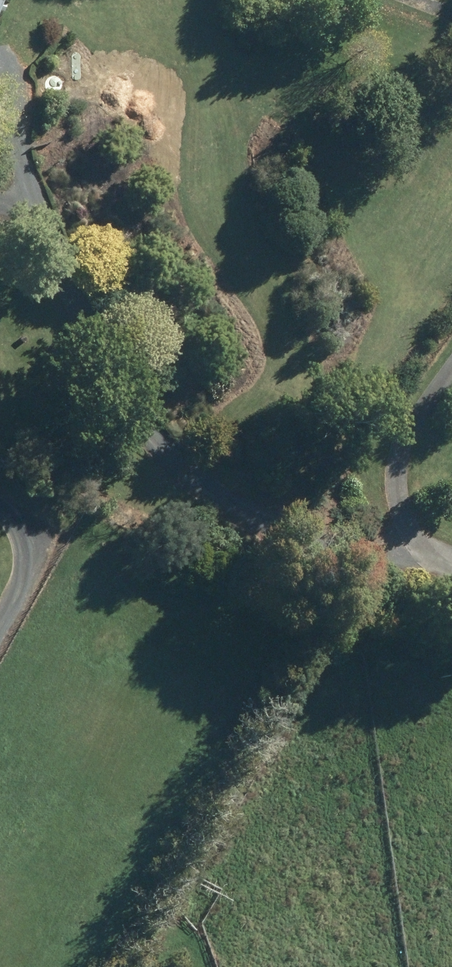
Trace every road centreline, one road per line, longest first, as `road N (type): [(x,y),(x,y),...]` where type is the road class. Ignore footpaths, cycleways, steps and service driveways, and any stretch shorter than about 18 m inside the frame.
road 1 (track): [(451,587),(241,506),(151,440),(81,340),(24,202),(0,118)]
road 2 (track): [(391,564),(408,423),(451,364)]
road 3 (track): [(0,501),(23,514),(28,544),(20,593),(0,630)]

